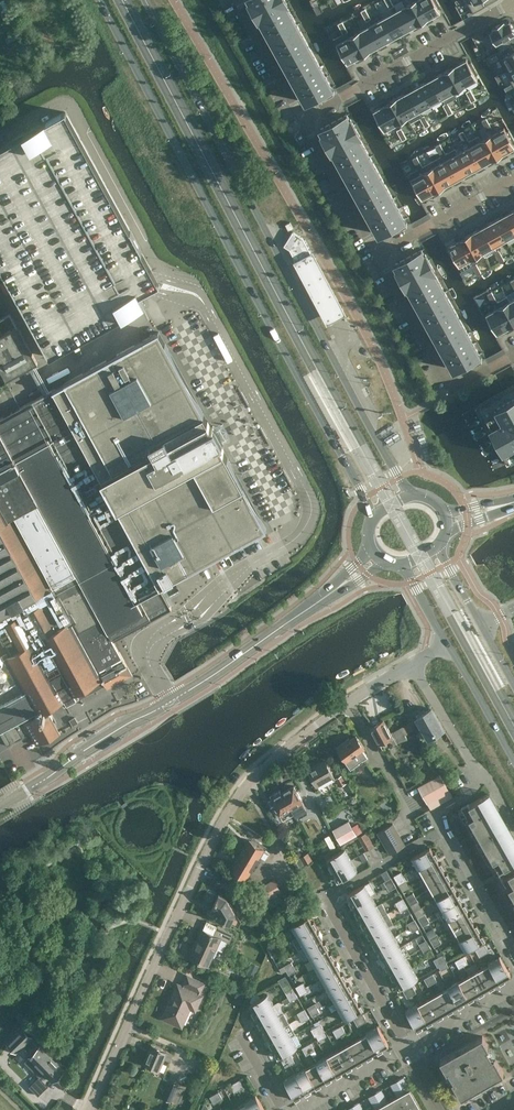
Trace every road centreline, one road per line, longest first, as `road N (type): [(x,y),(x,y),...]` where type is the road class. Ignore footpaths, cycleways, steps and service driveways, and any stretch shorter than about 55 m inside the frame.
road 1 (secondary): [(100,0),(372,520)]
road 2 (residential): [(91,1109),(214,837),(258,774),(351,700),(413,665)]
road 3 (secondary): [(415,496),(368,423),(146,0)]
road 4 (secondary): [(0,806),(207,679),(326,595)]
road 5 (residential): [(411,1047),(325,896),(446,830)]
road 6 (residential): [(513,2),(304,117)]
road 7 (residential): [(379,255),(452,387),(513,355)]
road 8 (residential): [(304,117),(379,255)]
road 9 (residential): [(379,255),(513,180)]
road 10 (residential): [(513,950),(446,830)]
road 11 (residential): [(238,0),(304,117)]
road 12 (tertiary): [(449,645),(513,758)]
road 13 (residential): [(413,665),(479,772)]
road 14 (residential): [(303,1109),(411,1047)]

